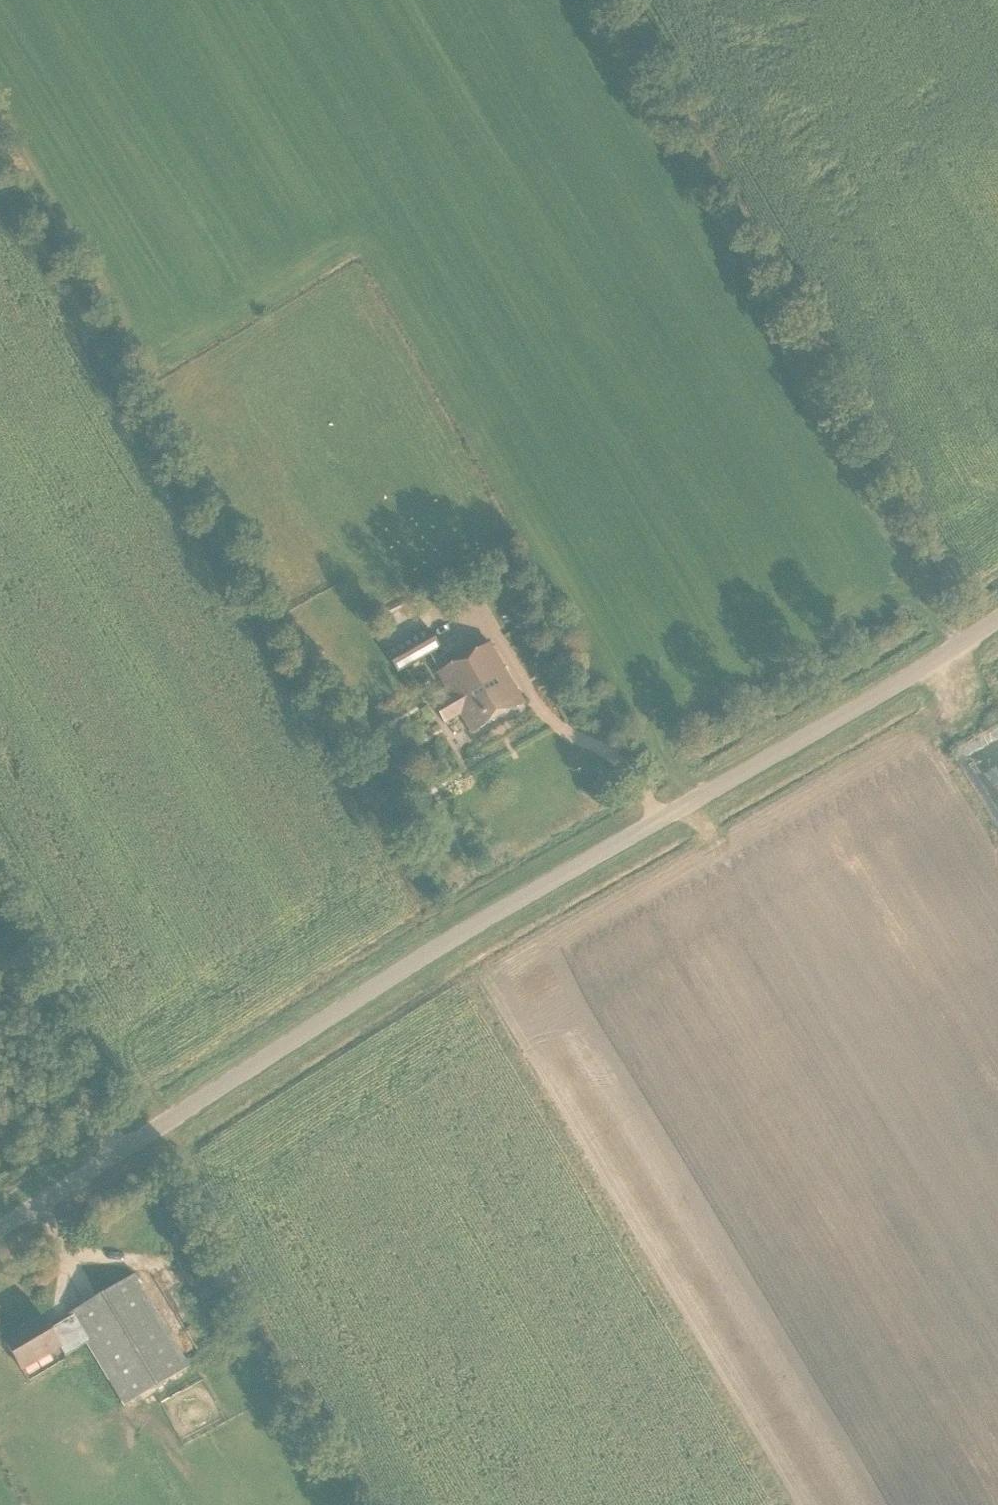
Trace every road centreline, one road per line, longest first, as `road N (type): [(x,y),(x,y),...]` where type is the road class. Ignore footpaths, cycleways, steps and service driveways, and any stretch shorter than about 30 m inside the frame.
road 1 (unclassified): [(0,1228),(380,984),(997,619)]

